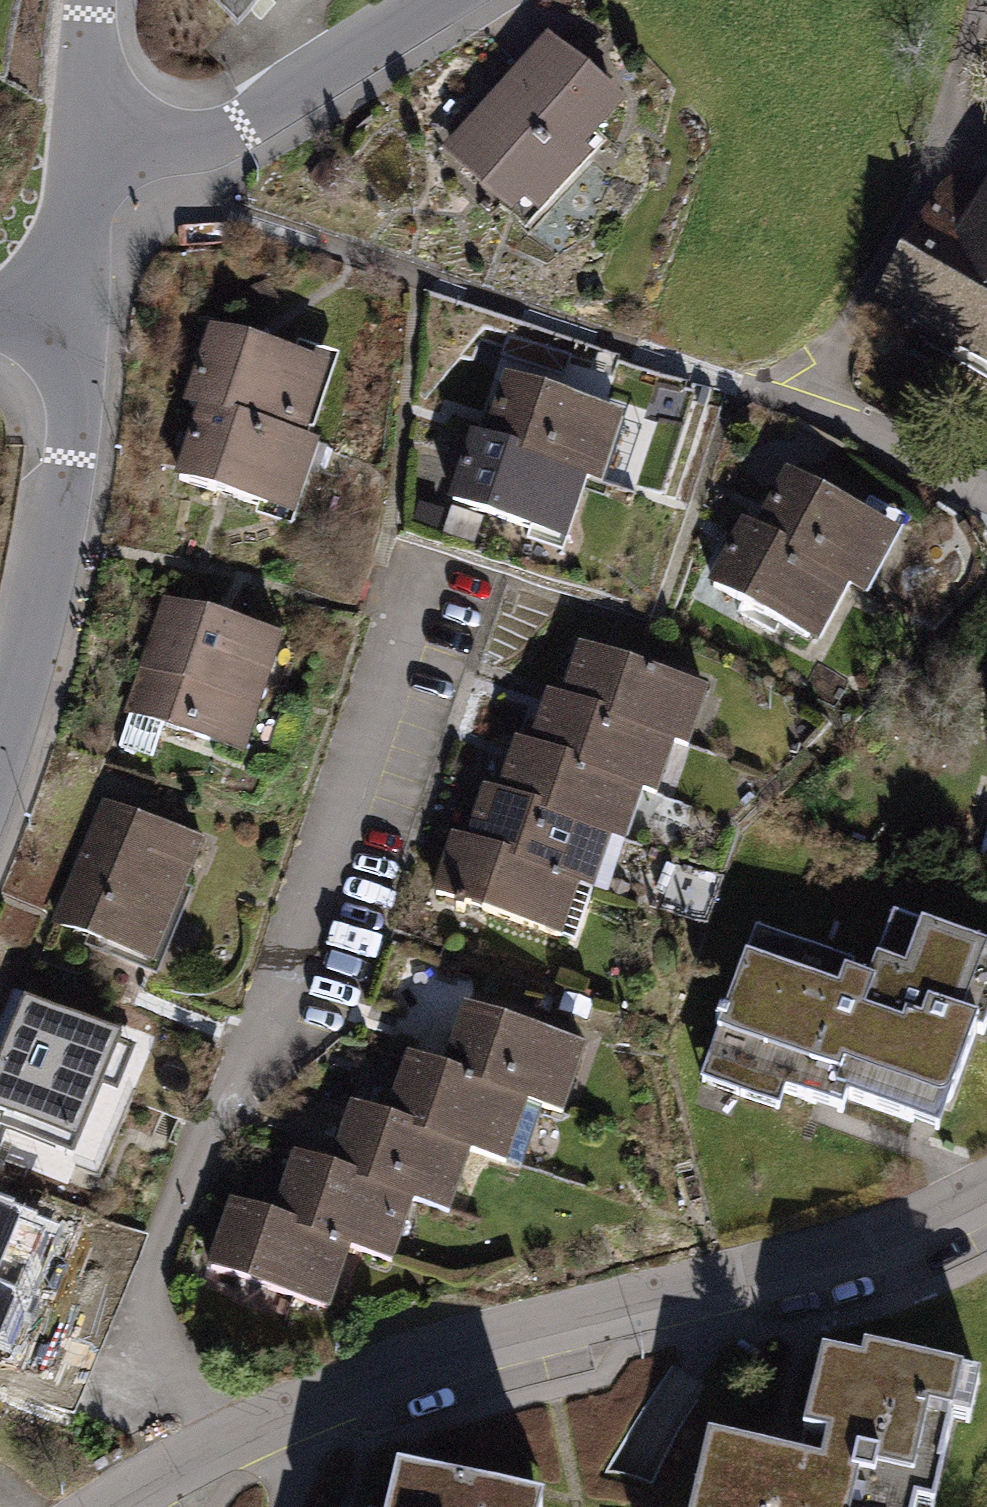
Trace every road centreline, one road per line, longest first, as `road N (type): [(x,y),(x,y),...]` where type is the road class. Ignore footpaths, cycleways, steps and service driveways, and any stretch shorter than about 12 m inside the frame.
road 1 (residential): [(419,543),(289,922),(141,1297),(208,1444)]
road 2 (residential): [(986,1173),(891,1225),(566,1318),(208,1444)]
road 3 (residential): [(63,319),(57,435),(0,704)]
road 4 (residential): [(71,132),(204,133),(423,0)]
road 5 (residential): [(71,132),(63,319)]
road 6 (residential): [(82,0),(71,132)]
road 7 (residential): [(208,1444),(98,1506)]

